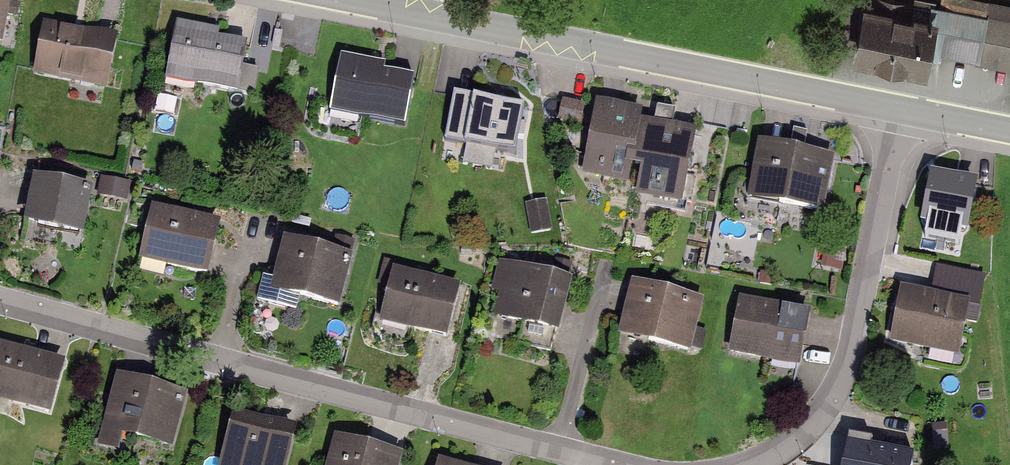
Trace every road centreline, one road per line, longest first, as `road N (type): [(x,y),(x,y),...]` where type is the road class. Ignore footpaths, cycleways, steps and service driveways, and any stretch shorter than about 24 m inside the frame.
road 1 (residential): [(627,464),(394,410),(0,295)]
road 2 (residential): [(899,108),(353,0)]
road 3 (residential): [(899,108),(853,366),(812,435),(766,464)]

